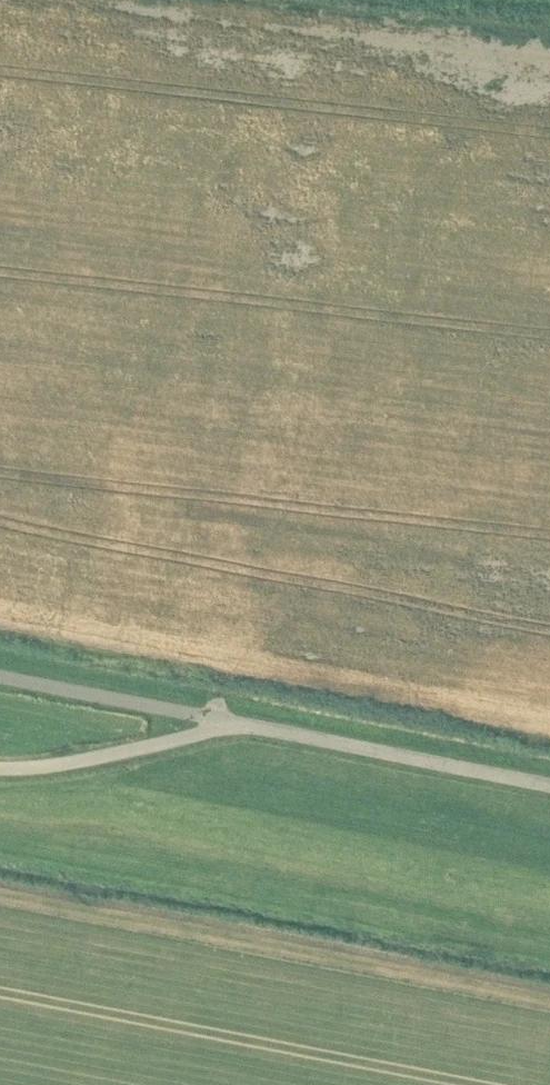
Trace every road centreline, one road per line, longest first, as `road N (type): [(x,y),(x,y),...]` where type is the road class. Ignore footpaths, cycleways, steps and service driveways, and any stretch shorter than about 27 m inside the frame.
road 1 (track): [(549,934),(0,831)]

